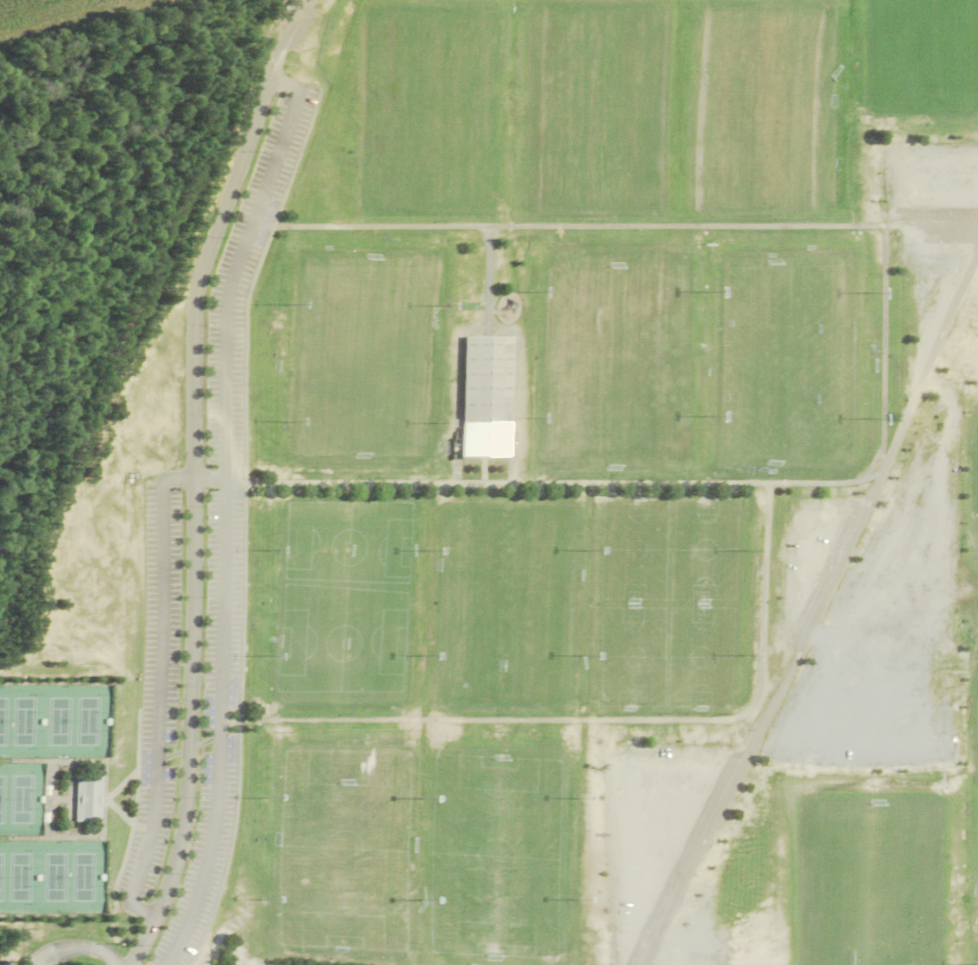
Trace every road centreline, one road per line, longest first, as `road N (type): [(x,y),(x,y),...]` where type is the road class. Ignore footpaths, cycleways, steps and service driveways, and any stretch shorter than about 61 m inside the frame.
road 1 (residential): [(137,964),(176,893),(194,817),(197,286),(276,58),(308,4)]
road 2 (residential): [(977,251),(865,510),(646,964)]

